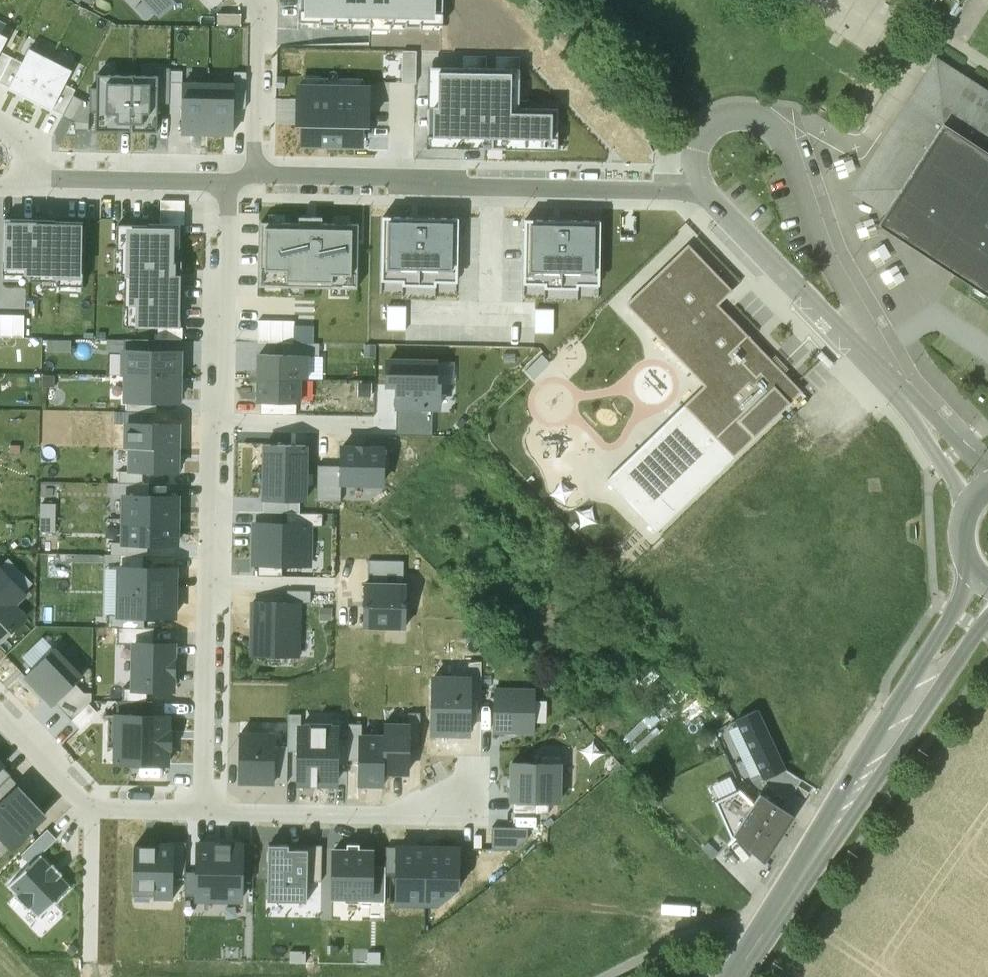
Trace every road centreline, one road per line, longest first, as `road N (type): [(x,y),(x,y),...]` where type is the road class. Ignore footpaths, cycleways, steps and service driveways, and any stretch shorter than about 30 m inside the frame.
road 1 (primary): [(987,584),(733,976)]
road 2 (residential): [(702,187),(260,178)]
road 3 (unclassified): [(890,373),(831,260),(784,141),(760,122),(729,116),(702,133),(693,152),(702,187)]
road 4 (unclassified): [(702,187),(890,373)]
road 5 (residential): [(209,811),(389,815),(455,796)]
road 6 (residential): [(222,178),(217,421)]
road 7 (residential): [(215,581),(209,811)]
road 8 (residential): [(222,178),(32,174)]
road 9 (residential): [(260,178),(262,24),(252,0)]
road 10 (track): [(605,976),(687,934),(727,925),(760,935)]
road 11 (residential): [(217,421),(215,581)]
road 12 (residential): [(94,799),(88,957)]
road 13 (unclassified): [(981,489),(890,373)]
road 14 (residential): [(355,422),(217,421)]
road 15 (residential): [(94,799),(0,701)]

